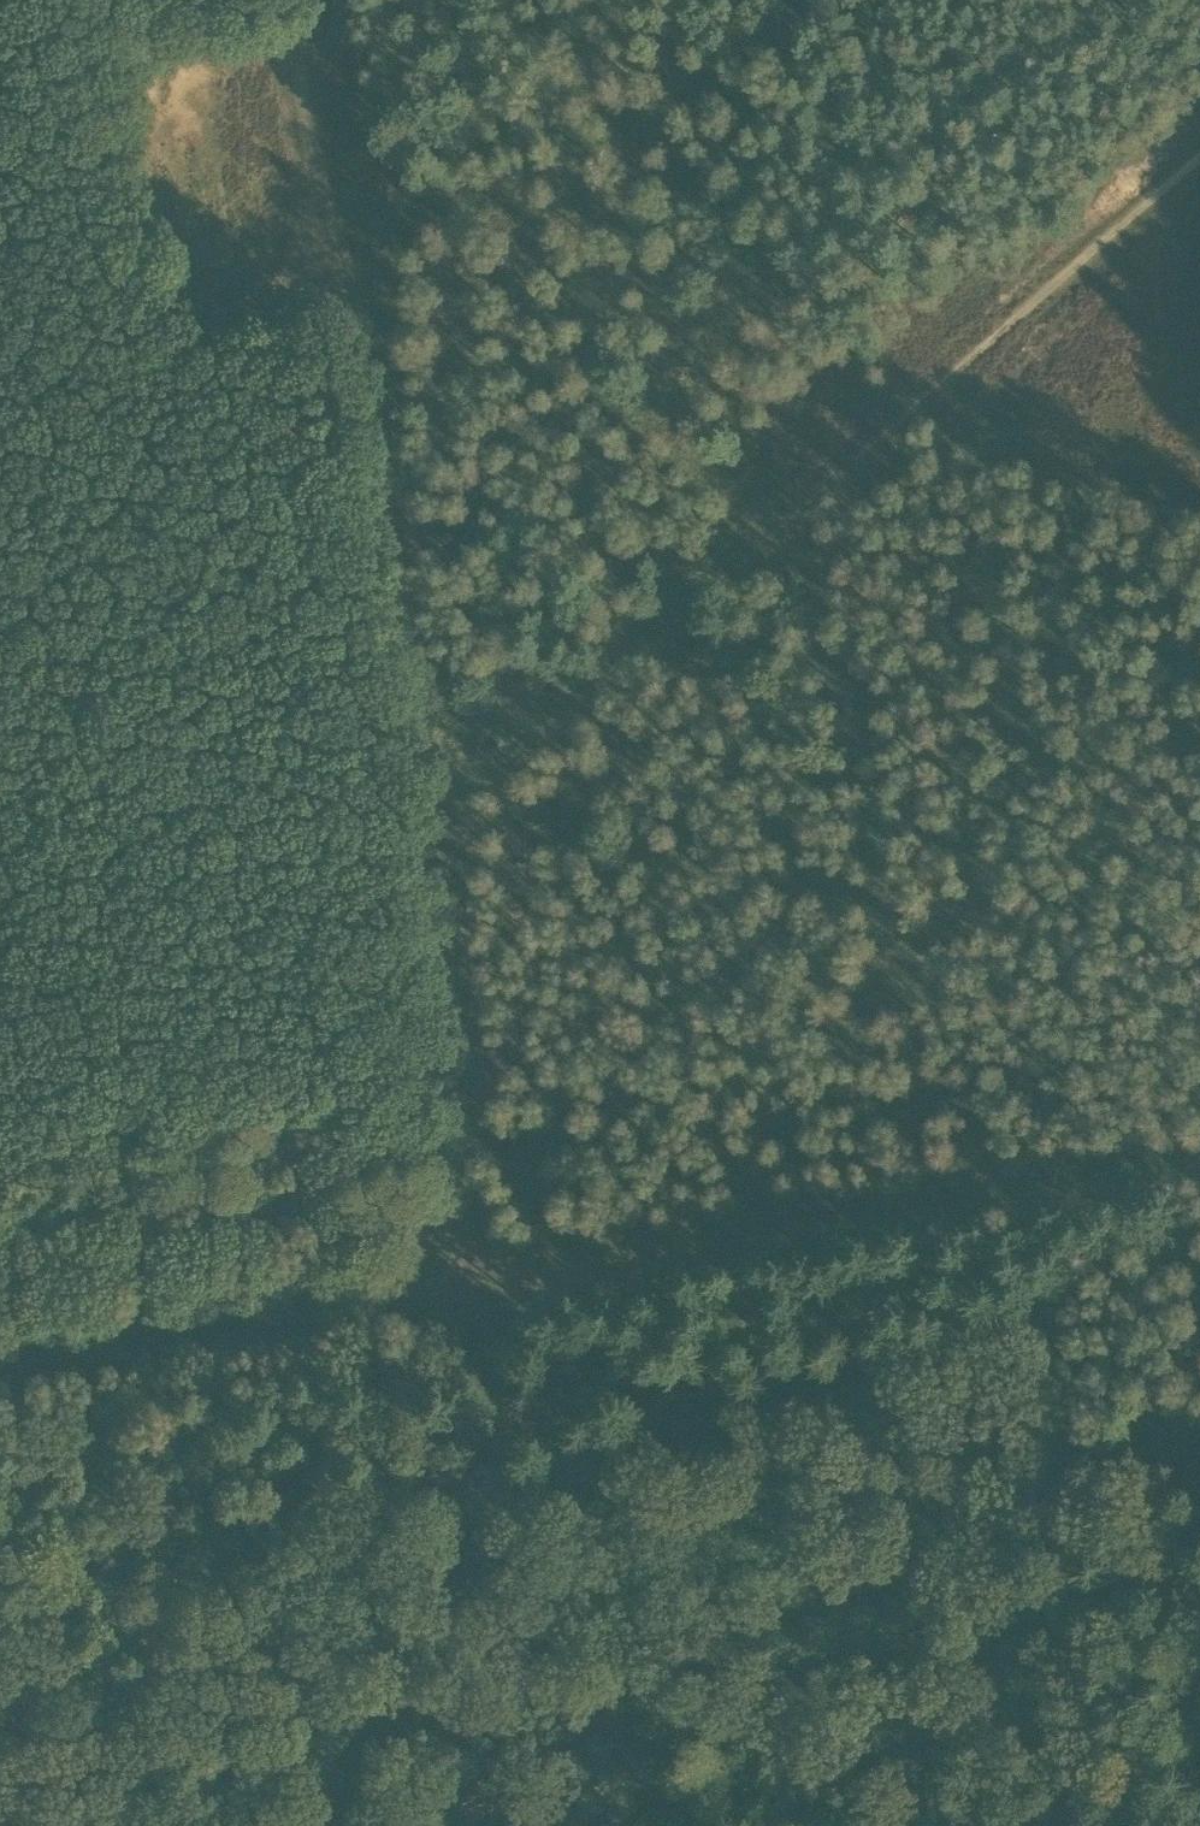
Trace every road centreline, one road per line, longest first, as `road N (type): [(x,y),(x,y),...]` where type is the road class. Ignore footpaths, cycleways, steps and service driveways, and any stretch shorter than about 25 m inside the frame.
road 1 (track): [(474,1297),(411,855),(880,421),(1199,142)]
road 2 (track): [(411,855),(277,0)]
road 3 (track): [(1199,1175),(474,1297)]
road 4 (track): [(31,1374),(474,1297)]
road 5 (track): [(0,1647),(117,1628),(163,1647),(180,1661),(219,1825)]

